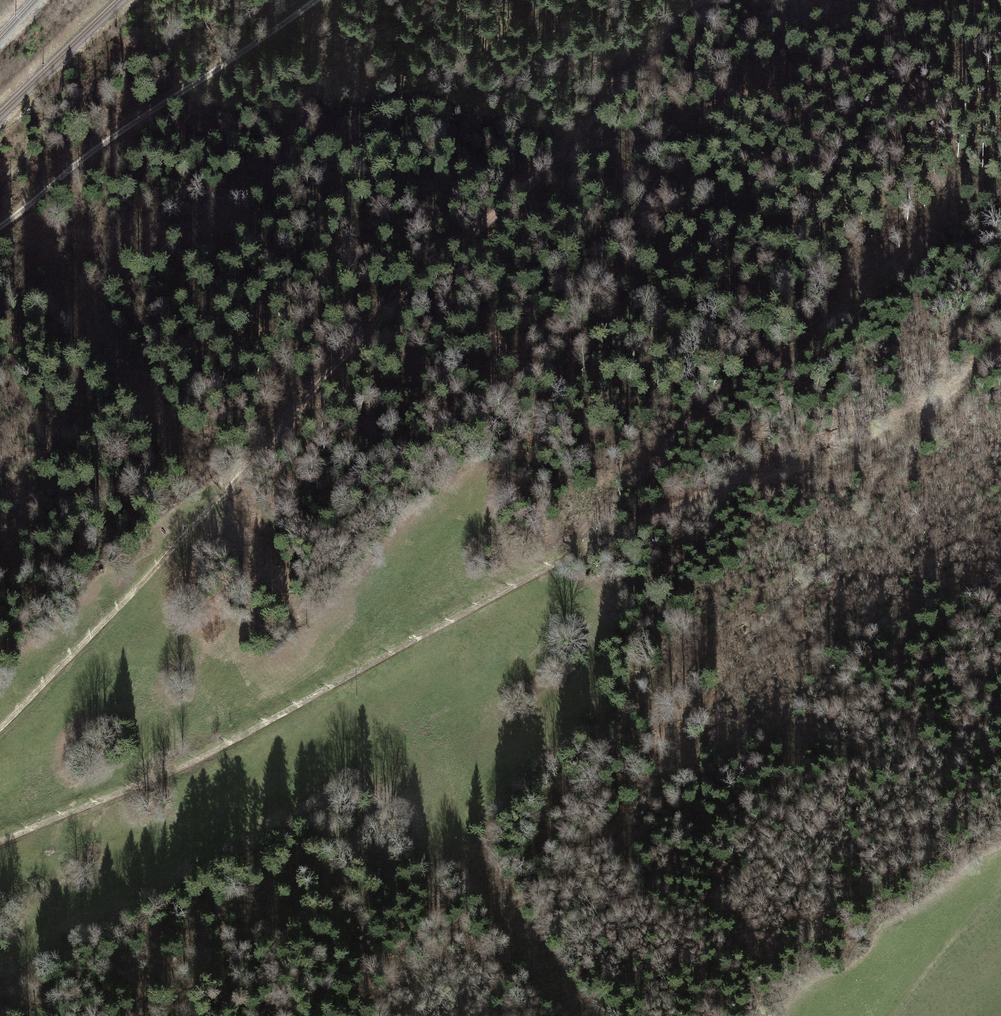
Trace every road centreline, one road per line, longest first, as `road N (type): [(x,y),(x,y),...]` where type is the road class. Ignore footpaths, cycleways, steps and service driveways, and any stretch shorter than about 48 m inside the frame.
road 1 (track): [(0,844),(240,740),(602,541),(739,478),(872,437),(1000,353)]
road 2 (track): [(715,0),(644,63),(535,184),(415,286),(0,729)]
road 3 (track): [(904,416),(868,497),(692,723),(608,816),(511,955),(426,1015)]
road 4 (track): [(328,0),(147,118),(0,228)]
road 5 (track): [(101,802),(0,966)]
road 6 (track): [(892,1015),(1000,888)]

